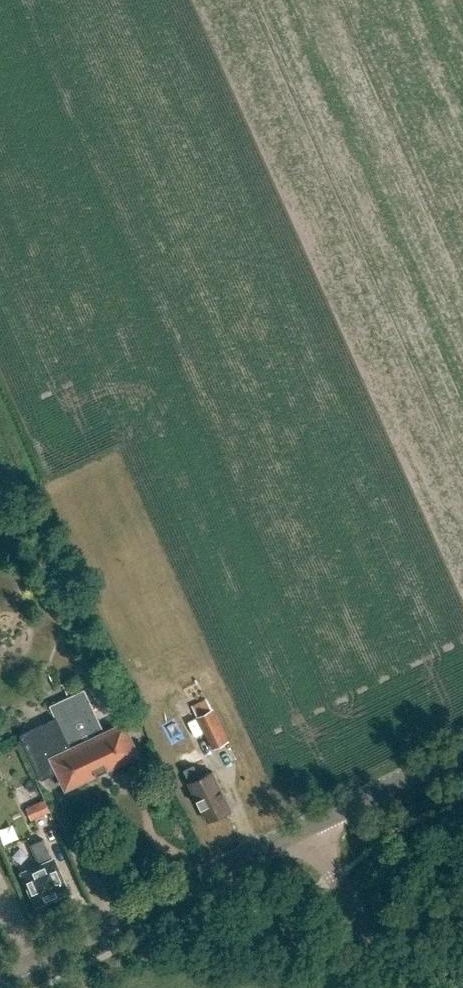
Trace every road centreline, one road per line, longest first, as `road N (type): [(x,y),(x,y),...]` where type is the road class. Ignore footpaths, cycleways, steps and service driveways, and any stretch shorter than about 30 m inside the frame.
road 1 (tertiary): [(0,977),(305,828)]
road 2 (unclassified): [(462,962),(402,955),(376,941),(305,828)]
road 3 (tertiary): [(305,828),(462,750)]

